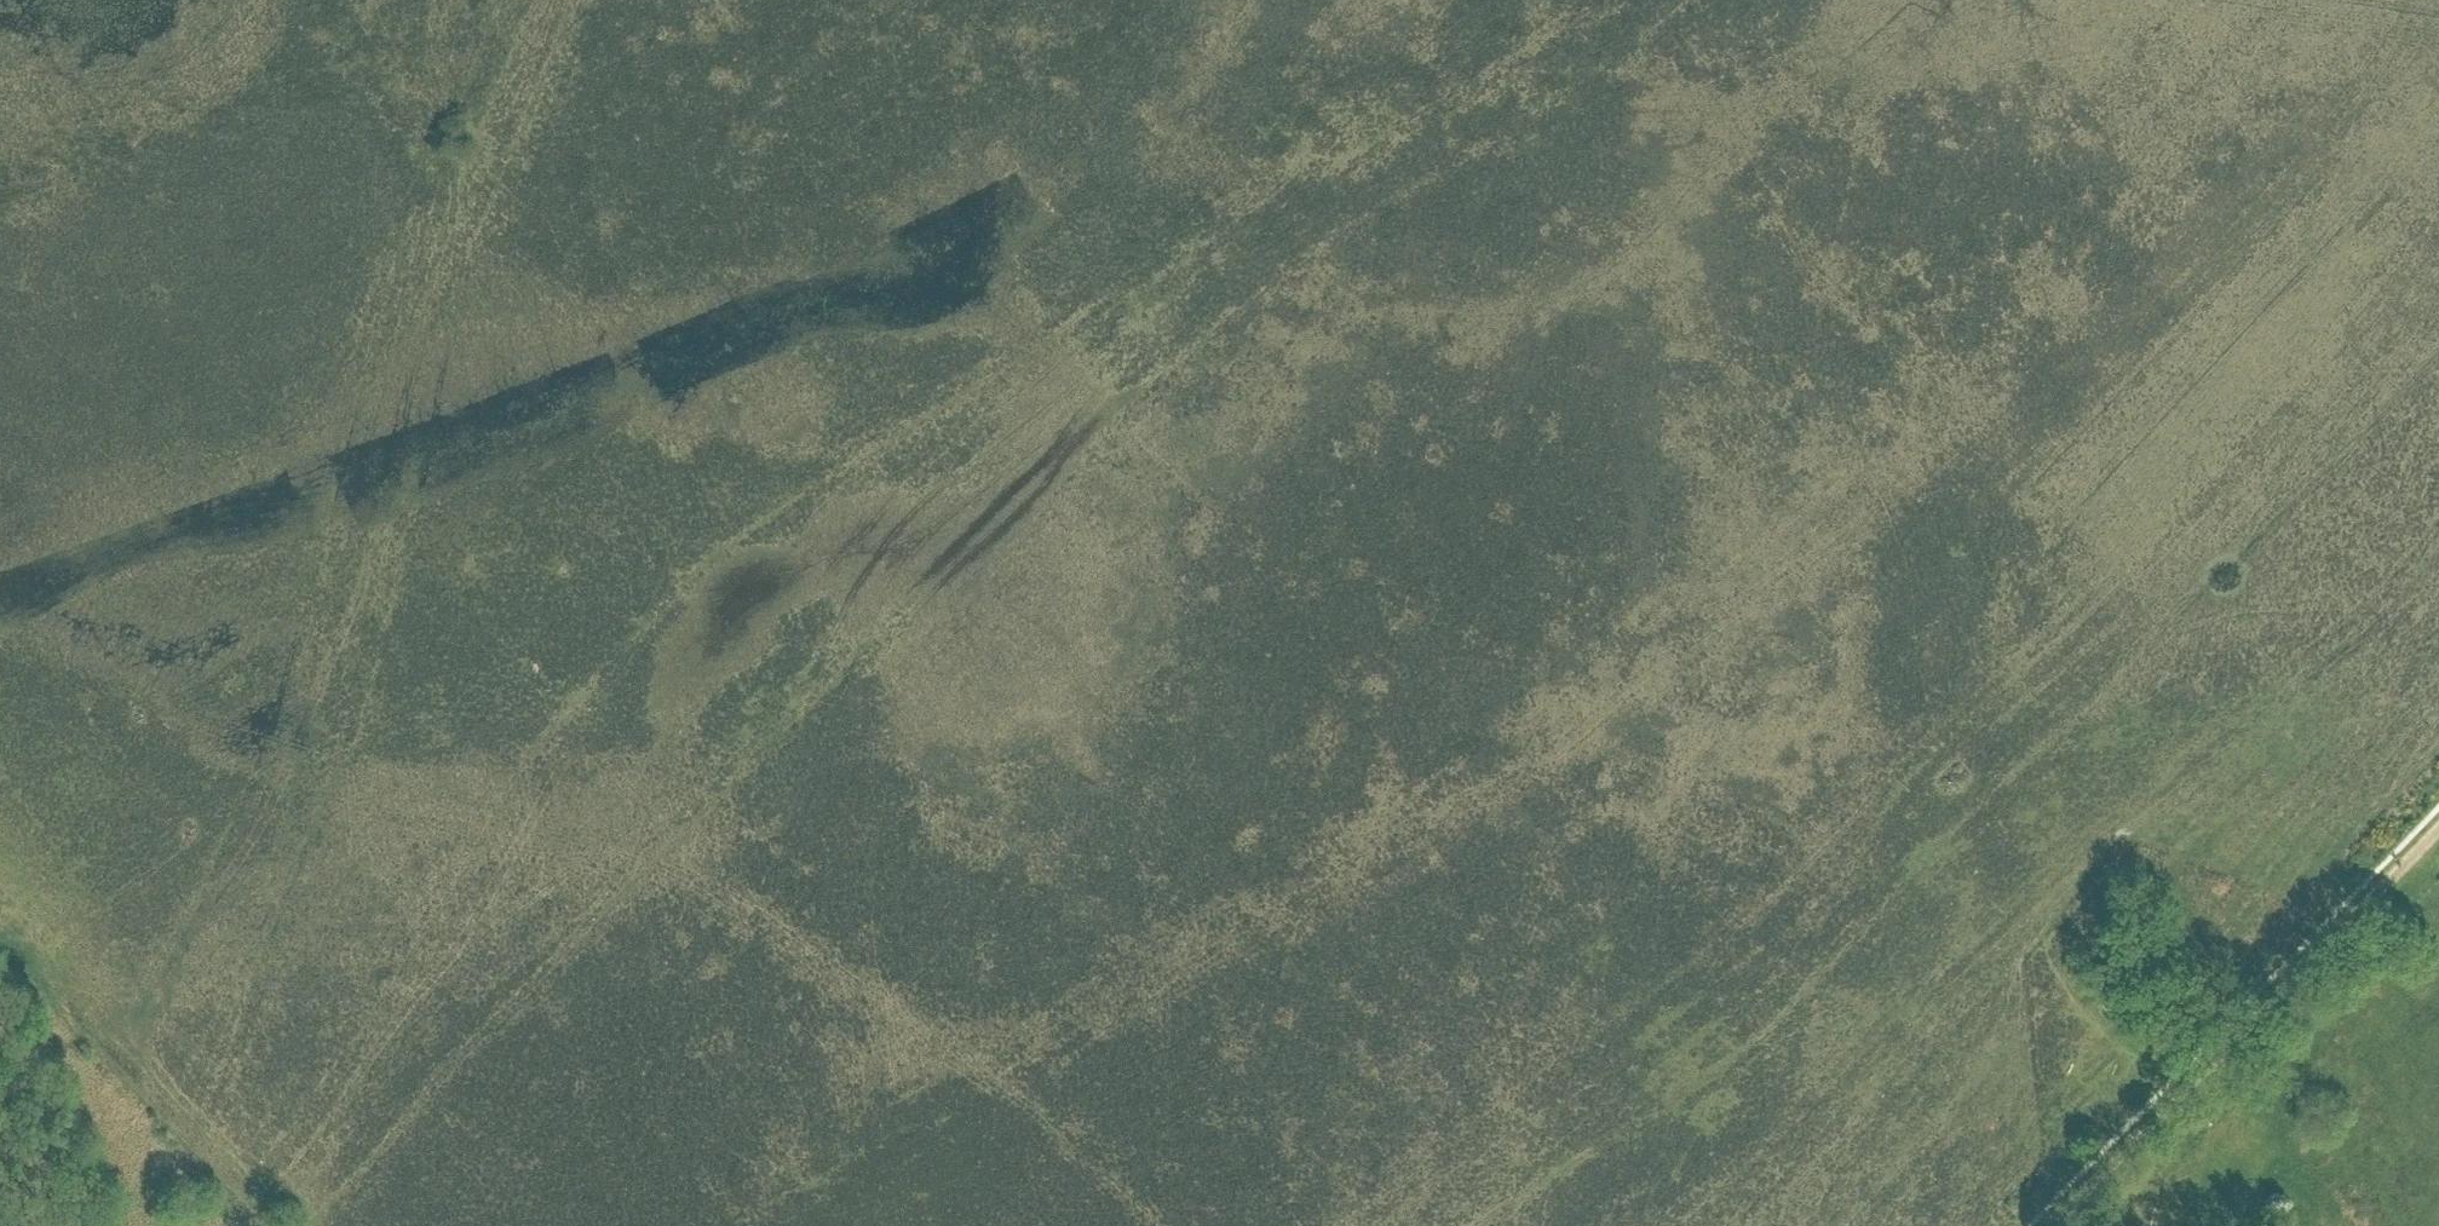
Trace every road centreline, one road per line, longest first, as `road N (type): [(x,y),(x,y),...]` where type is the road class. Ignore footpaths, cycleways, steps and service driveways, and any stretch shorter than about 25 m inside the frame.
road 1 (track): [(2052,1225),(2438,830)]

